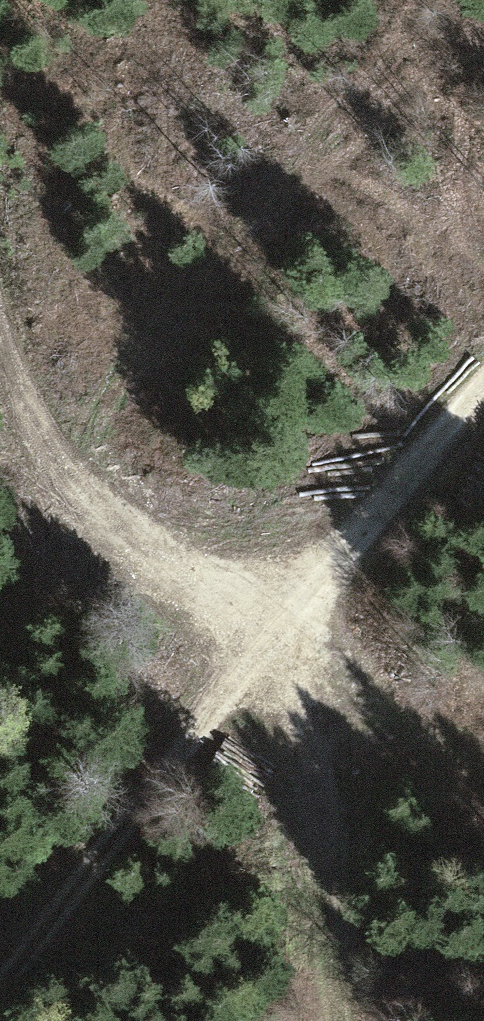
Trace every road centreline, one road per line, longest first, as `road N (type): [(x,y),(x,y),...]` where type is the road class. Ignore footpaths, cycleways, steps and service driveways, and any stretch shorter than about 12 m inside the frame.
road 1 (track): [(0,1004),(262,626)]
road 2 (track): [(0,325),(17,390),(83,480),(262,626)]
road 3 (track): [(262,626),(483,391)]

